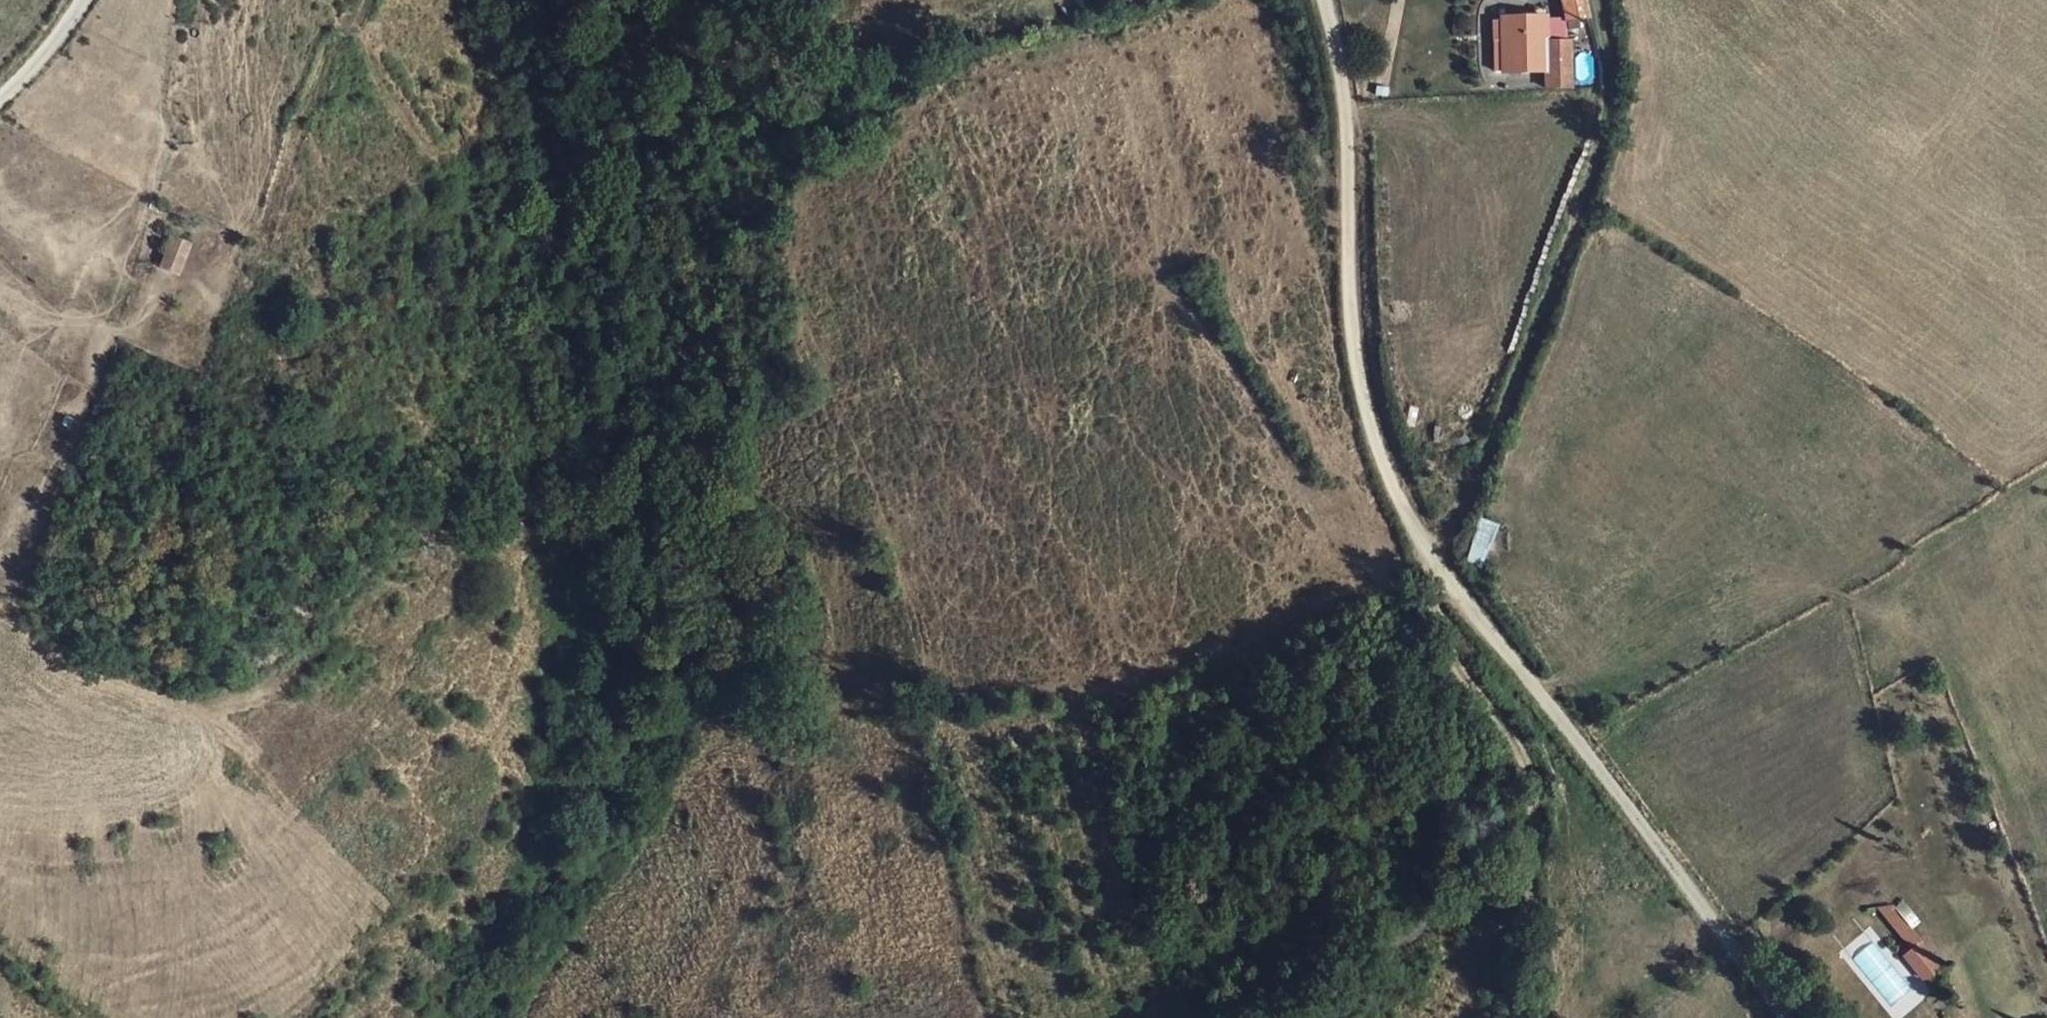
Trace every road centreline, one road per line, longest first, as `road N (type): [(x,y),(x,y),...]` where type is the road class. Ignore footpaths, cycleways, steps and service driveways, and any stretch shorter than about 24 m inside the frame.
road 1 (track): [(1316,0),(1345,86),(1352,272),(1379,446),(1441,582),(1640,821),(1788,1017)]
road 2 (track): [(0,99),(86,0)]

